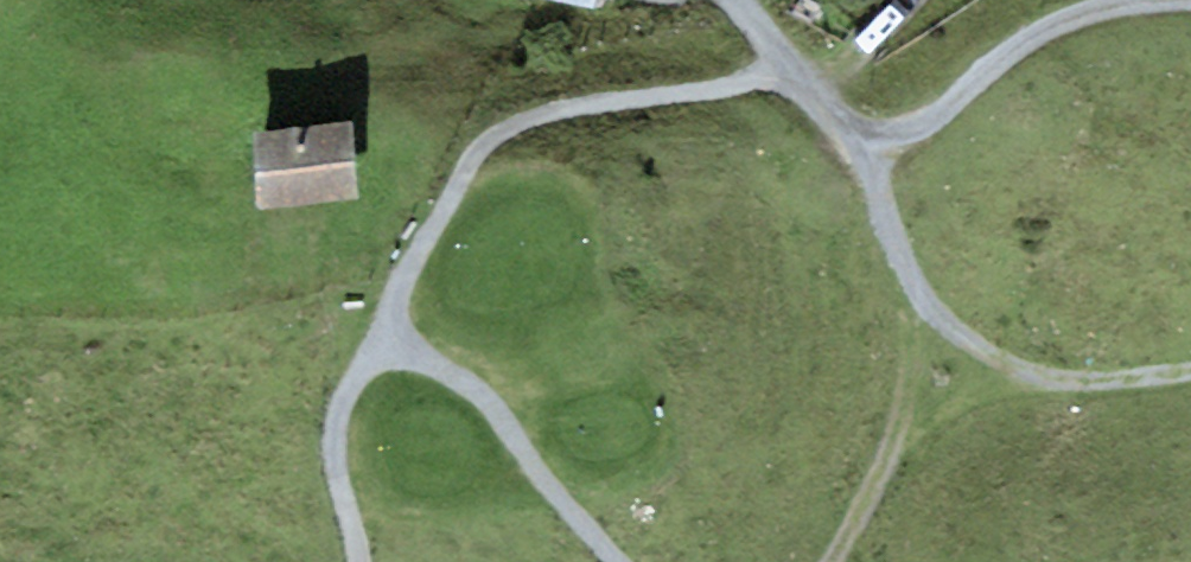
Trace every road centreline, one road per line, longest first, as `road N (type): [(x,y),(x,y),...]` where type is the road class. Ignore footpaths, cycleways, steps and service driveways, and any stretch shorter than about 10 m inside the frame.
road 1 (track): [(791,76),(540,117),(478,147),(333,423),(356,561)]
road 2 (track): [(858,135),(901,264),(922,301),(966,336),(1075,382),(1190,371)]
road 3 (track): [(858,135),(896,137),(1003,49),(1067,17),(1158,0)]
road 4 (track): [(380,329),(488,406),(610,561)]
road 5 (track): [(733,0),(799,86),(858,135)]
road 6 (track): [(799,86),(902,0)]

